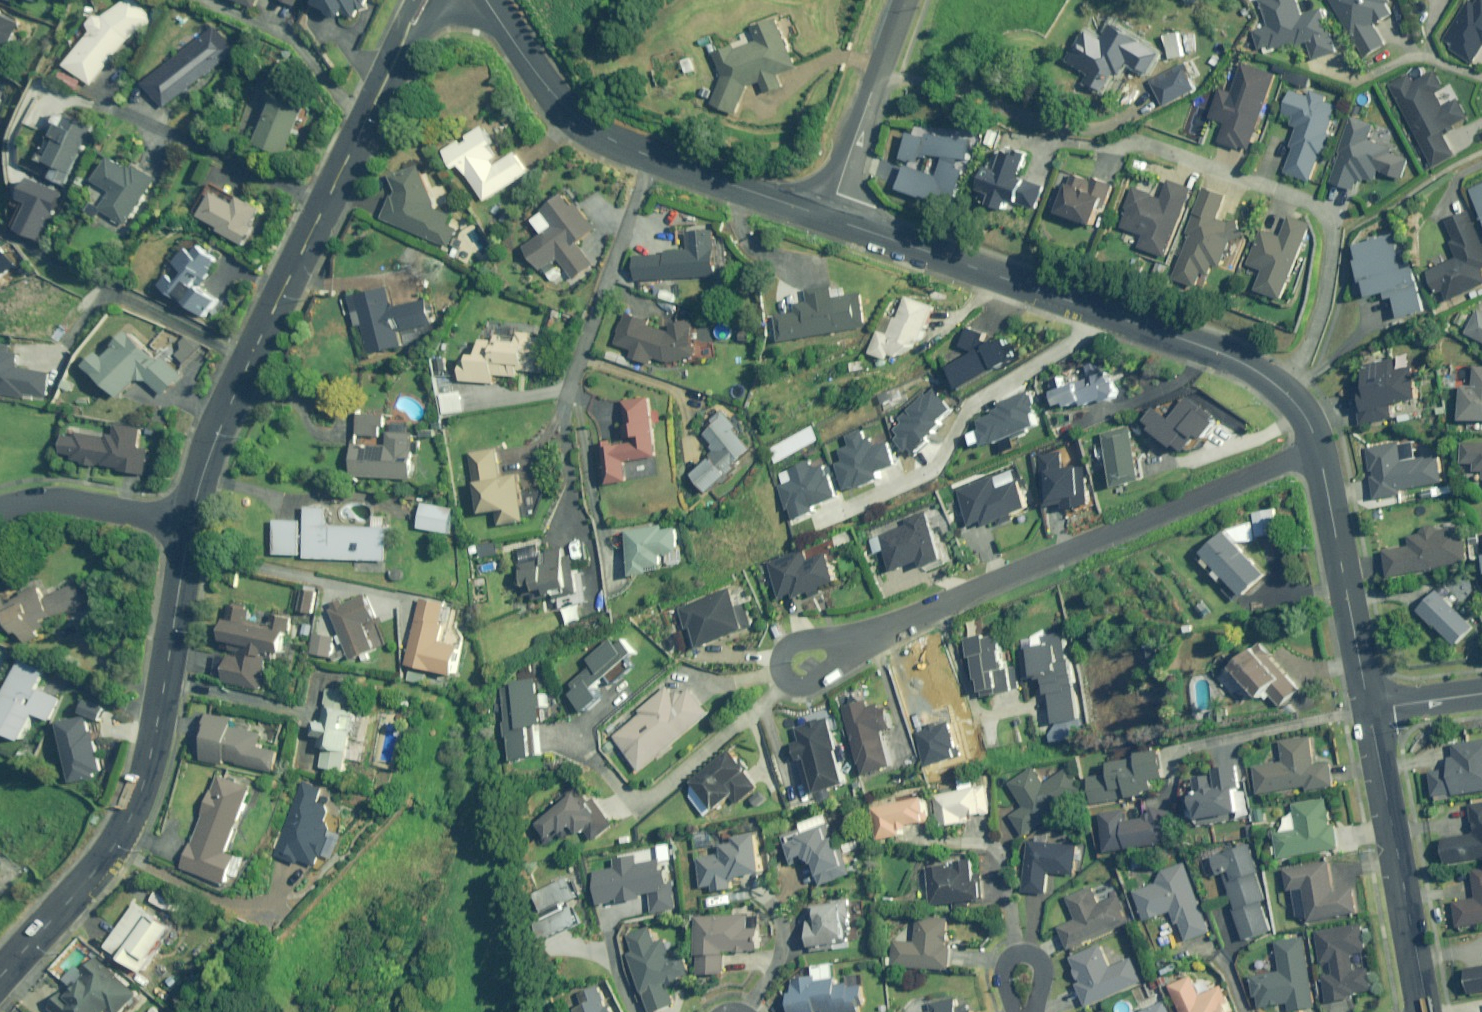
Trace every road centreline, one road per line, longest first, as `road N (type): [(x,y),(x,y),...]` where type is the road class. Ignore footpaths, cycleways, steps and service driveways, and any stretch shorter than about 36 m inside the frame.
road 1 (tertiary): [(188,524),(211,446),(424,0)]
road 2 (tertiary): [(1319,453),(1289,395),(1220,352),(828,218)]
road 3 (tertiary): [(0,975),(128,826),(144,788),(188,524)]
road 4 (residential): [(858,641),(1288,459),(1319,453)]
road 5 (tertiary): [(828,218),(593,129),(545,85),(486,0)]
road 6 (tertiary): [(1426,1011),(1368,709)]
road 7 (tertiary): [(1368,709),(1319,453)]
road 8 (residential): [(828,218),(905,0)]
road 9 (residential): [(188,524),(68,504),(0,511)]
road 10 (residential): [(788,682),(777,662),(788,640),(858,641)]

